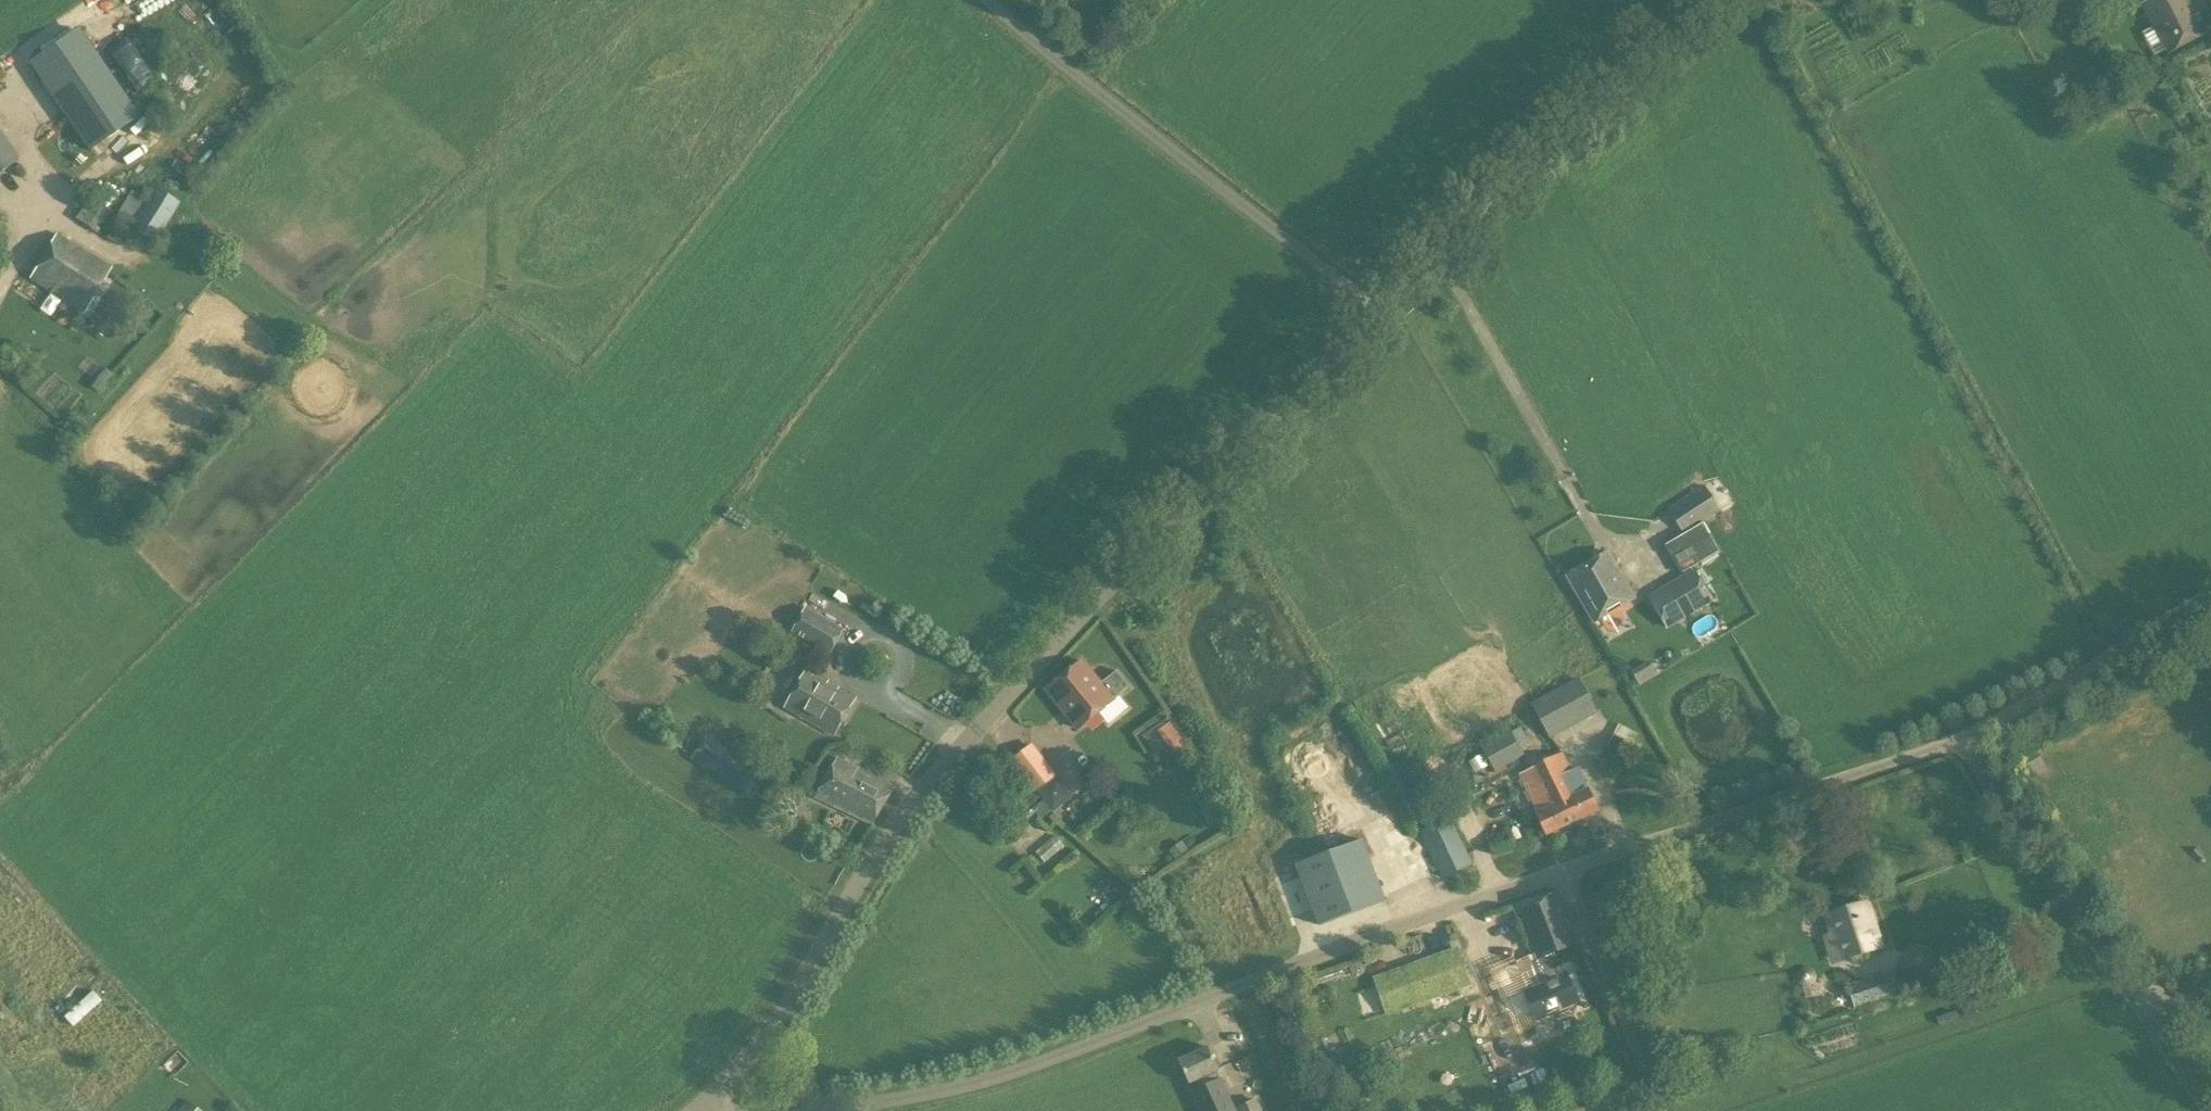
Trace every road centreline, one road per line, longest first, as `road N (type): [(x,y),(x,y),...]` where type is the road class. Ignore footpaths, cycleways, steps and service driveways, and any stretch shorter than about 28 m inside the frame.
road 1 (unclassified): [(822,1110),(974,1083),(1084,1047),(1379,931),(2007,716)]
road 2 (unclassified): [(695,1110),(788,1003),(899,816),(952,751),(1384,311)]
road 3 (unclassified): [(1384,311),(1203,147),(1015,0)]
road 4 (unclassified): [(1384,311),(1687,0)]
road 5 (track): [(2007,716),(2210,599)]

